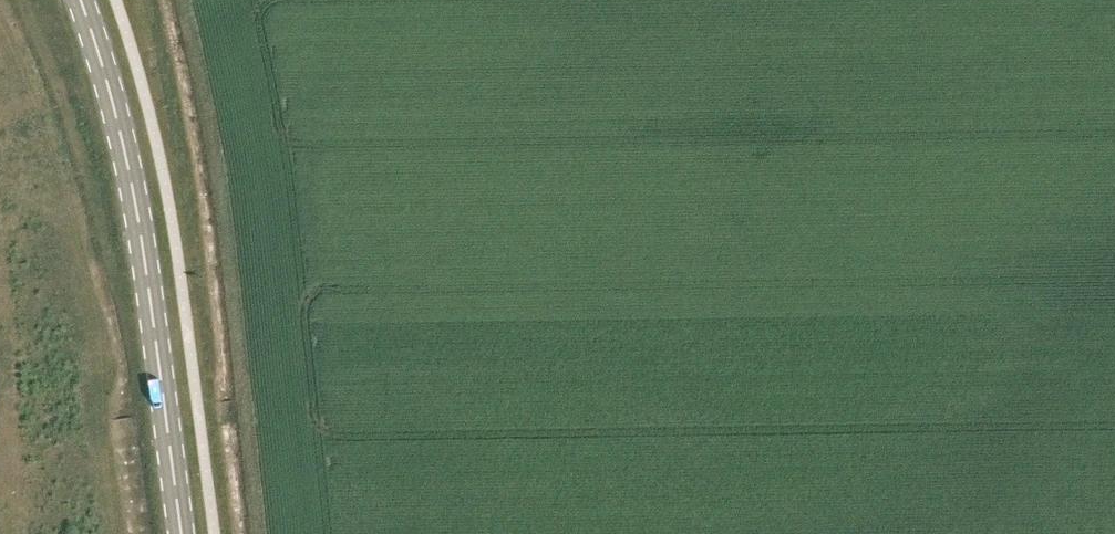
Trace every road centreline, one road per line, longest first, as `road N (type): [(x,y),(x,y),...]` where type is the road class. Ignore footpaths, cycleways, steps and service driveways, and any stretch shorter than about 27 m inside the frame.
road 1 (tertiary): [(83,0),(136,195),(182,533)]

